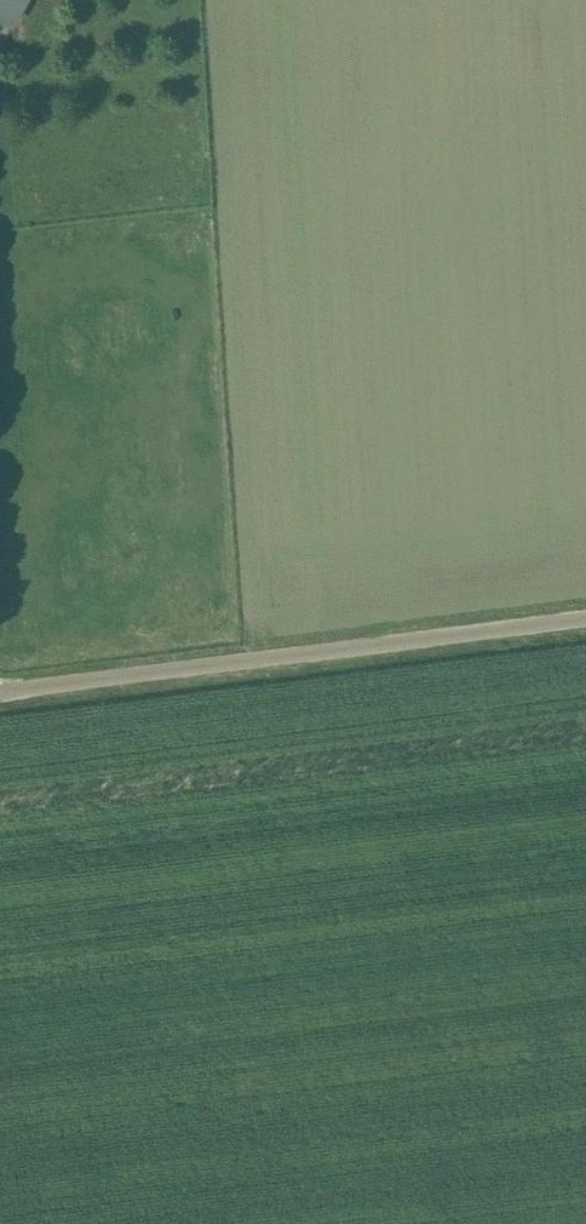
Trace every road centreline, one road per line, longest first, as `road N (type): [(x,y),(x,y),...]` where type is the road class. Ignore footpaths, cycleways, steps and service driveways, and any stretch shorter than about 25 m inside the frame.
road 1 (unclassified): [(0,682),(585,617)]

